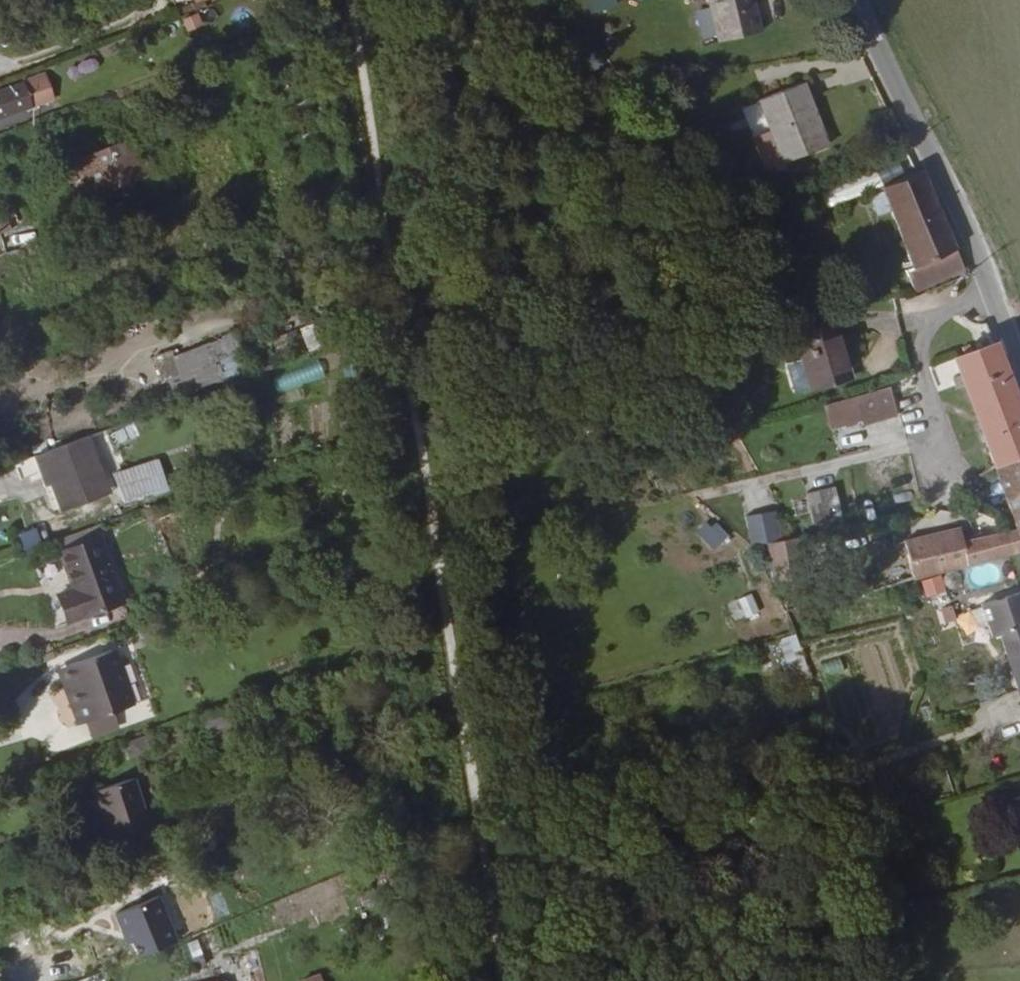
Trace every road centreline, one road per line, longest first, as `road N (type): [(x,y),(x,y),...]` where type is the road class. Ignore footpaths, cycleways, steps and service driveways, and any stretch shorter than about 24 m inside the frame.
road 1 (residential): [(858,0),(1019,363)]

